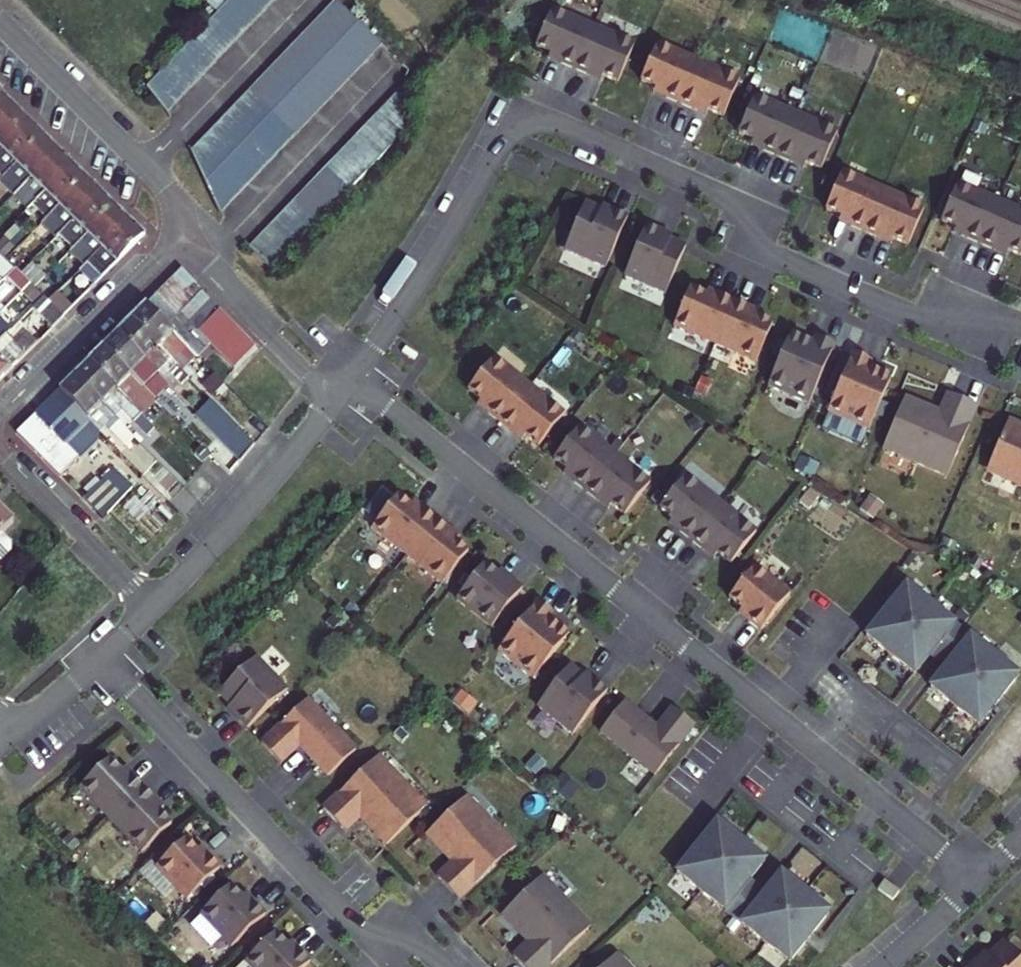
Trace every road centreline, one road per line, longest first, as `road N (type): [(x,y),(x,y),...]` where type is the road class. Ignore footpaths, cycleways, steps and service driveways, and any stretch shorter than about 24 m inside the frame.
road 1 (residential): [(351,377),(440,249),(502,138),(536,118),(723,193),(769,253),(906,313),(1020,323)]
road 2 (residential): [(978,879),(351,377)]
road 3 (residential): [(444,966),(422,948),(354,920),(102,660)]
road 4 (residential): [(184,232),(147,168),(0,23)]
road 5 (residential): [(153,607),(272,481),(337,397)]
road 6 (residential): [(0,417),(184,232)]
road 7 (residential): [(184,232),(229,293),(337,397)]
road 8 (residential): [(153,607),(0,450)]
road 9 (residential): [(880,966),(978,879)]

